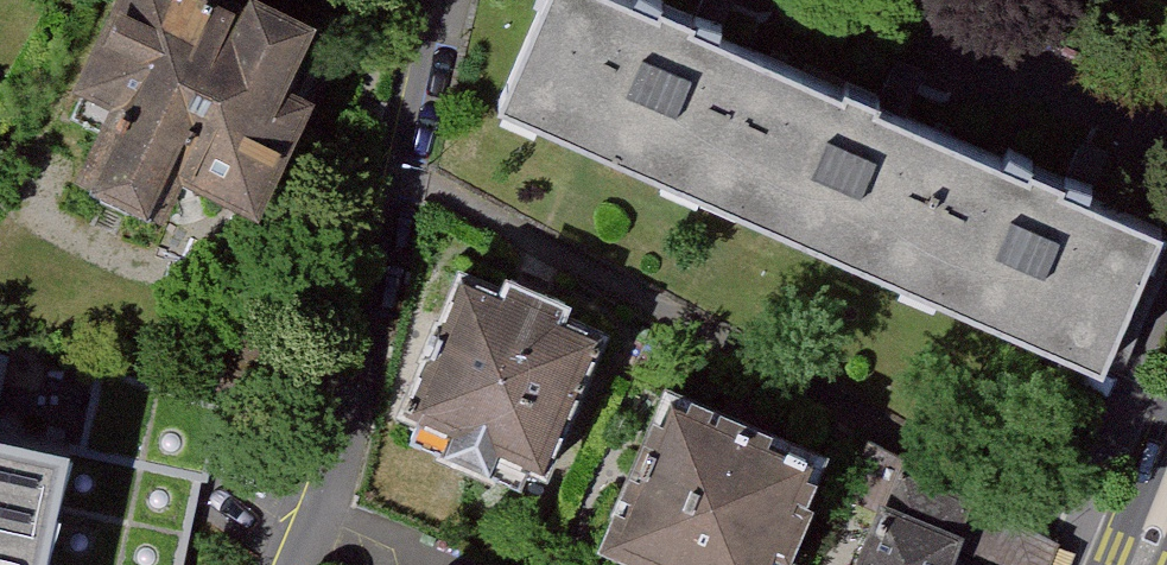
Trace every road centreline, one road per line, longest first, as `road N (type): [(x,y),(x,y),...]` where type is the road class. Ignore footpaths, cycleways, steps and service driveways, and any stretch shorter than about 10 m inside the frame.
road 1 (residential): [(298,564),(330,482),(402,218),(448,0)]

